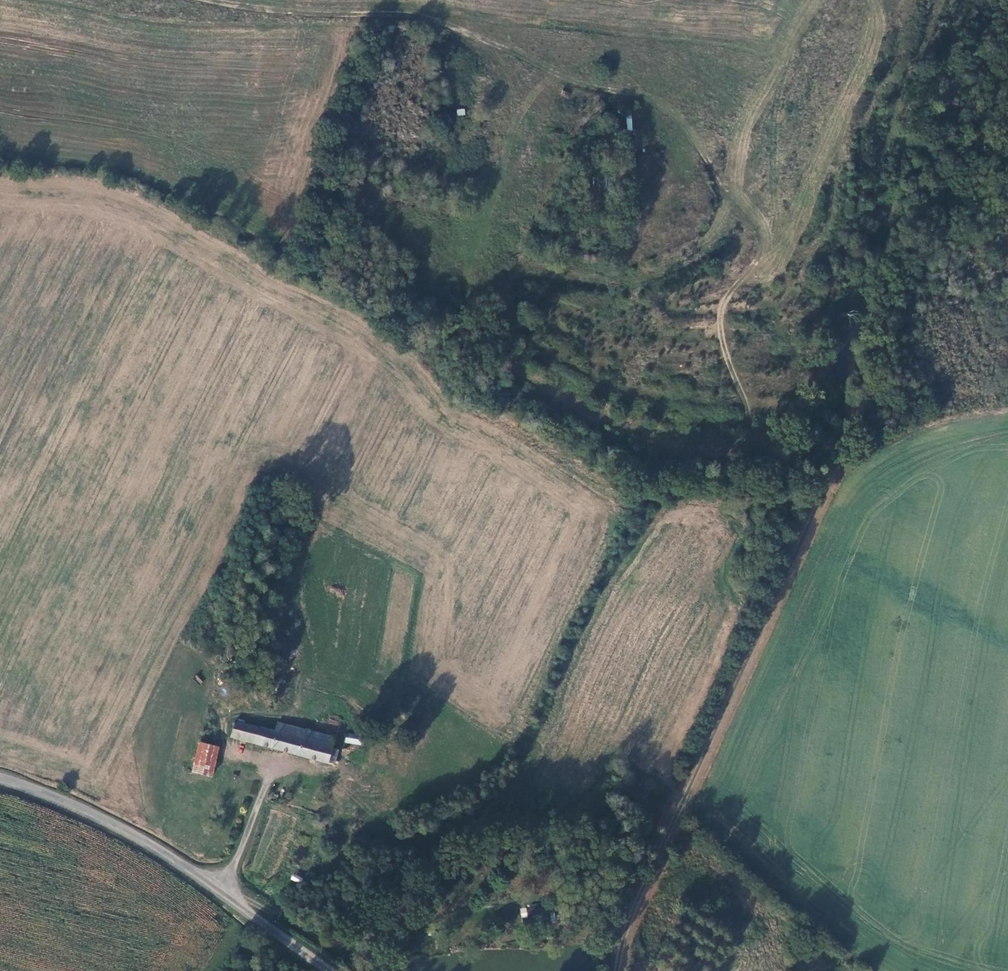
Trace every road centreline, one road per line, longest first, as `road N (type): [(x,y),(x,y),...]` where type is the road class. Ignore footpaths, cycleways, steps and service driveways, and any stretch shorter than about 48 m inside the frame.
road 1 (track): [(215,0),(244,9),(422,17),(549,77),(673,104),(760,248),(717,316),(750,419)]
road 2 (track): [(617,970),(637,901),(868,412)]
road 3 (unclassified): [(0,778),(138,837),(327,970)]

